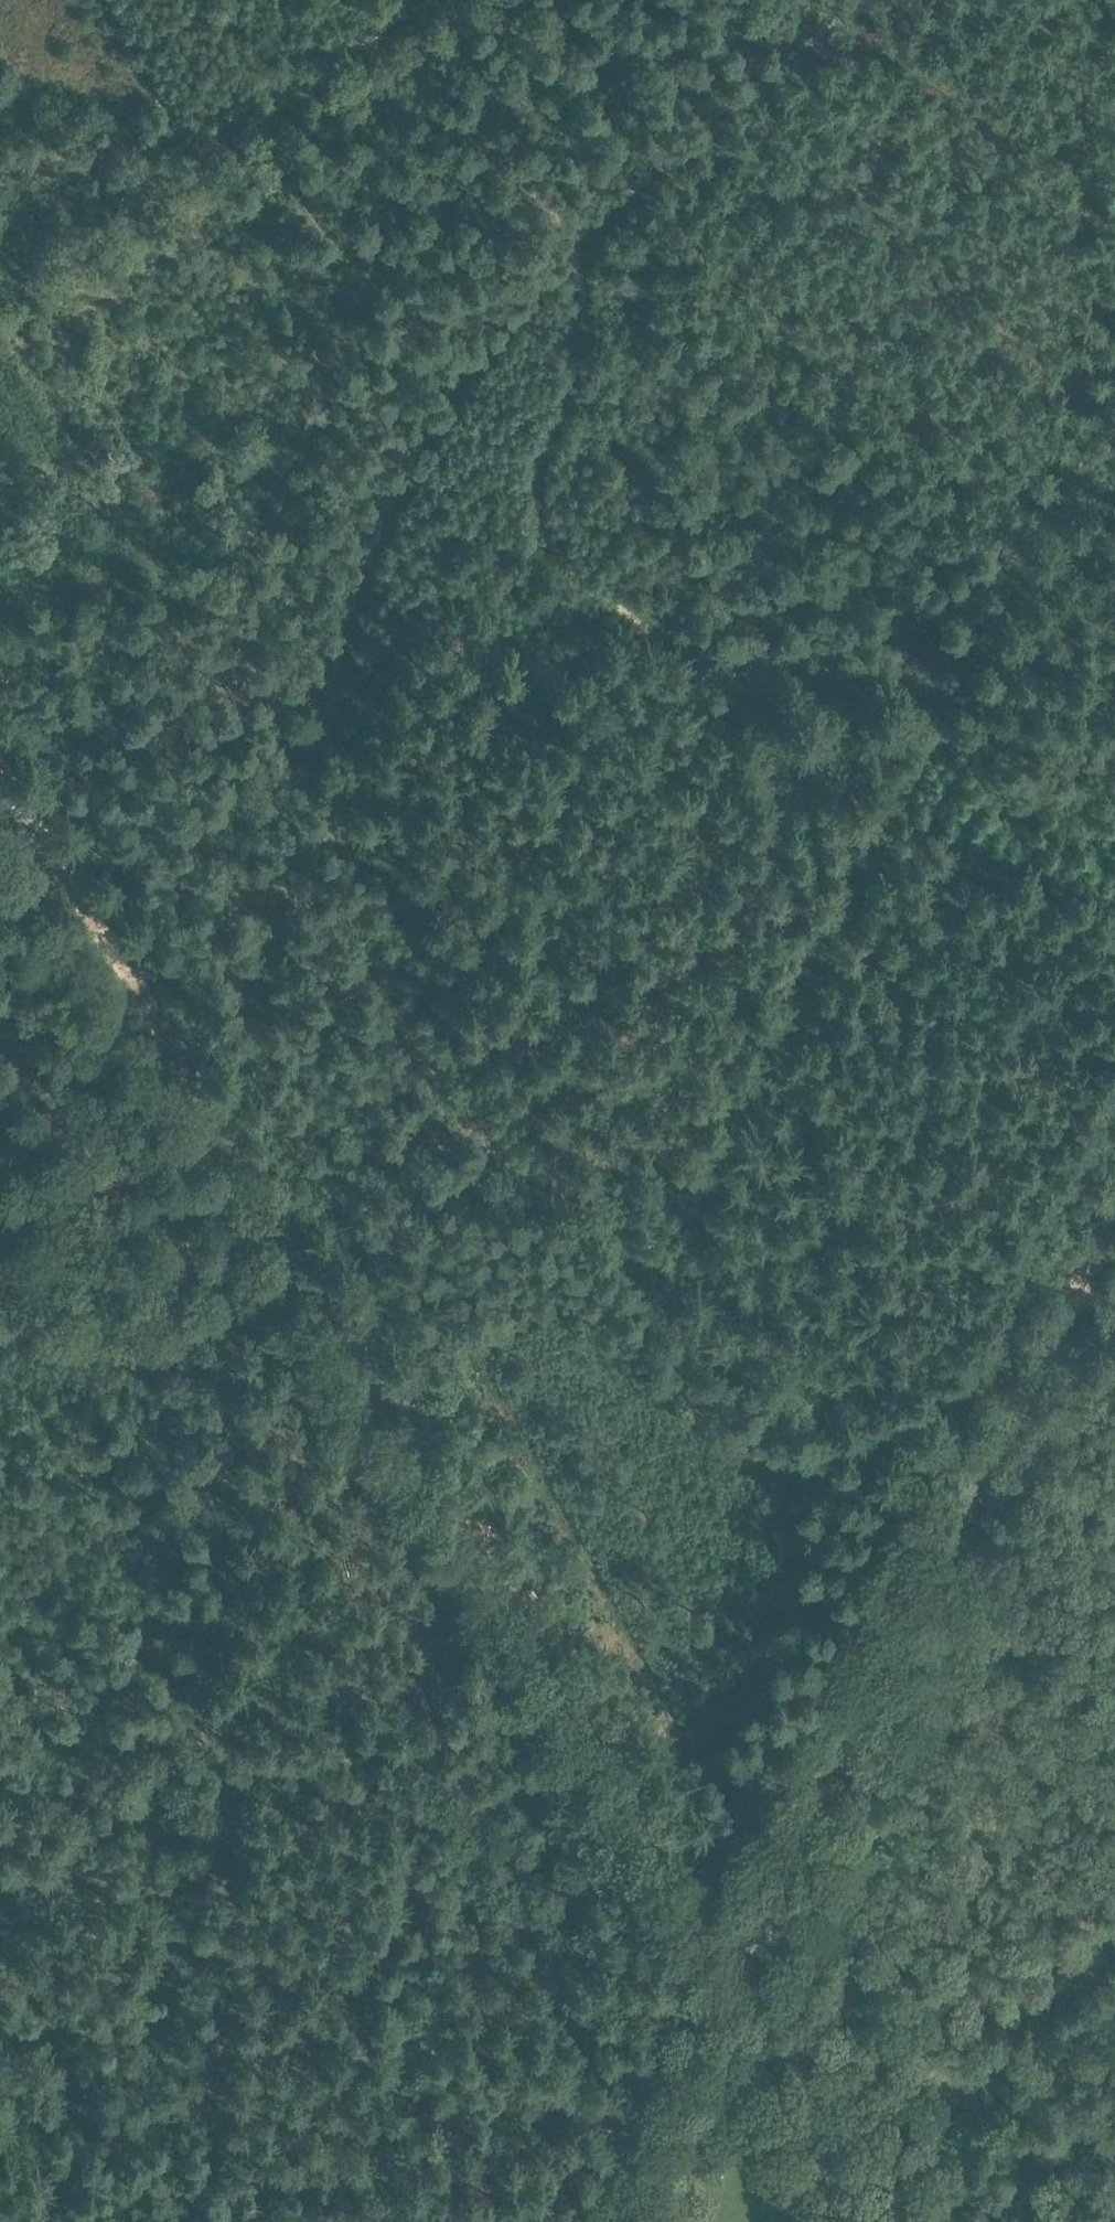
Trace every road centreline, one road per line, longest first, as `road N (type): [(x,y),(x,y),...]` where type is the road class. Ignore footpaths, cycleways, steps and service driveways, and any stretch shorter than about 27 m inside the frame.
road 1 (track): [(749,1947),(1114,1205)]
road 2 (track): [(749,1947),(540,1631),(374,1358)]
road 3 (track): [(294,1246),(0,776)]
road 4 (track): [(884,2221),(749,1947)]
road 5 (track): [(294,1246),(255,1259),(0,1251)]
road 6 (track): [(185,155),(414,0)]
road 7 (track): [(731,1978),(634,2221)]
road 8 (track): [(185,155),(0,285)]
road 9 (track): [(374,1358),(294,1246)]

